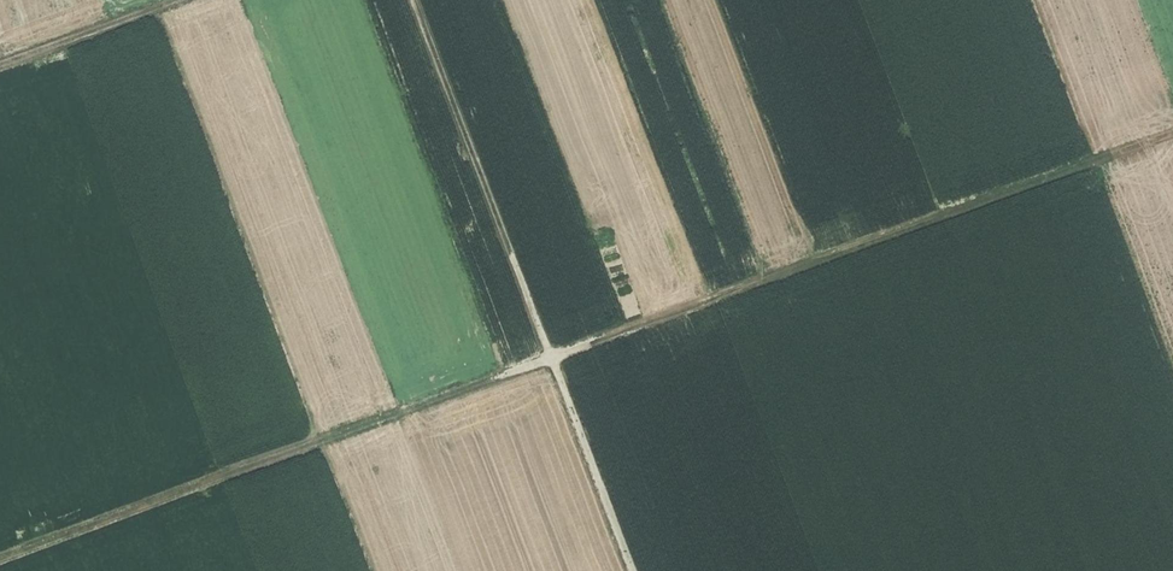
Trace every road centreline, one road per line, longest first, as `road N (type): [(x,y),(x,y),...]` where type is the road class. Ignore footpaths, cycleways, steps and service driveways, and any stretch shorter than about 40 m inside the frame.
road 1 (track): [(1172,133),(0,561)]
road 2 (track): [(424,0),(637,570)]
road 3 (track): [(0,66),(181,0)]

